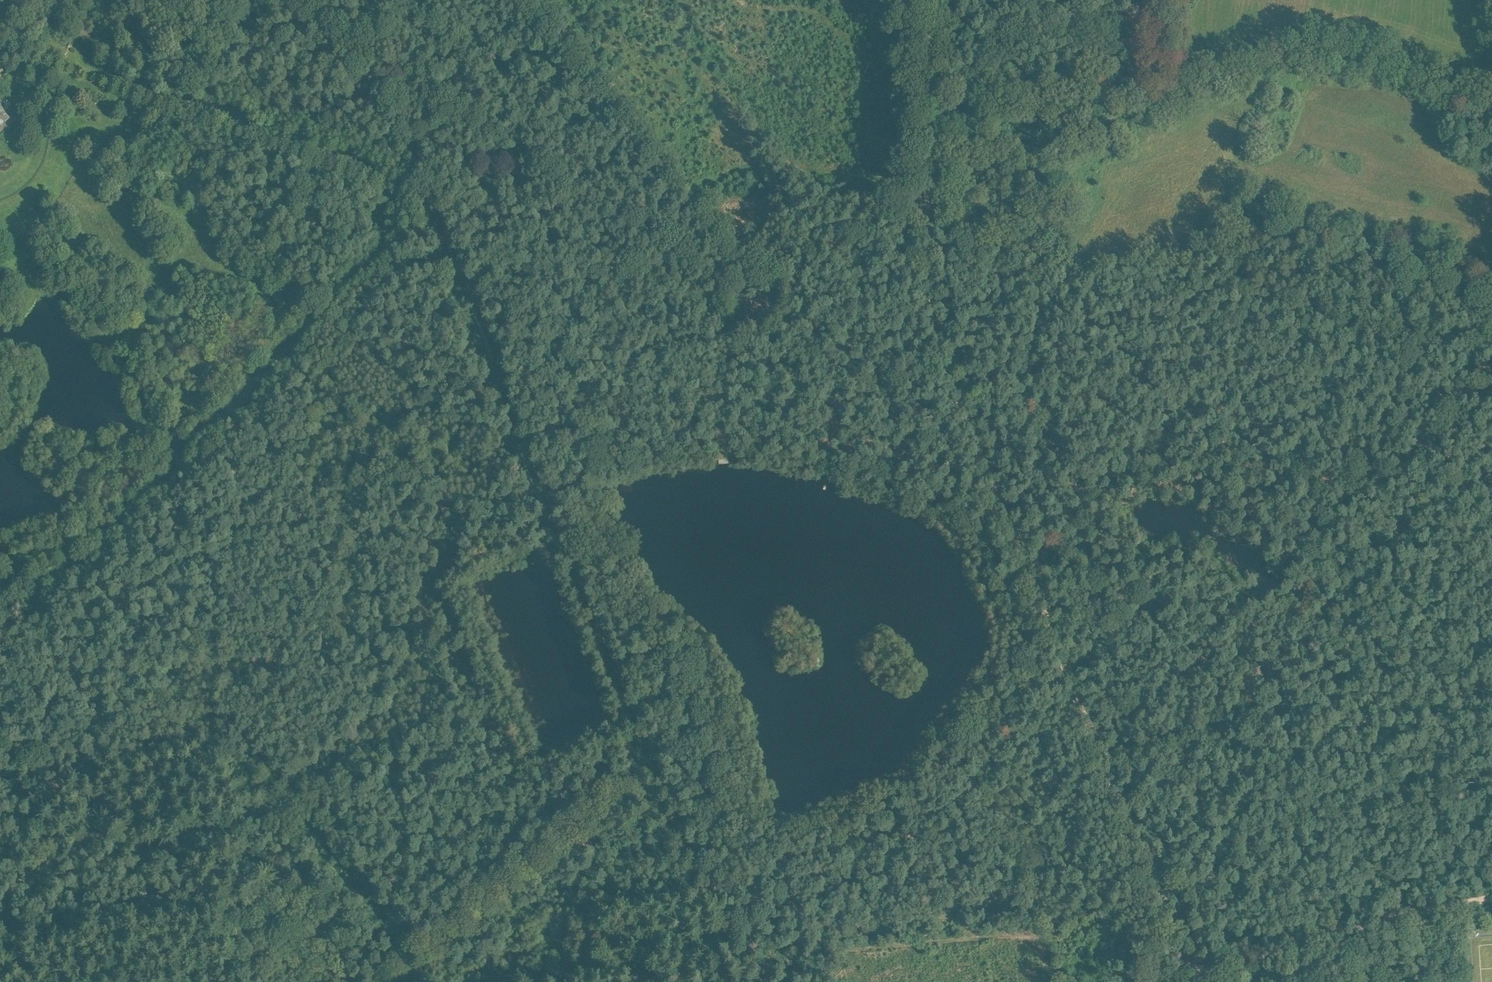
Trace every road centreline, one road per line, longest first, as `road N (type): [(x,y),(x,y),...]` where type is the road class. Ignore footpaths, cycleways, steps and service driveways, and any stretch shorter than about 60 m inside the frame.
road 1 (track): [(1173,925),(928,318),(924,0)]
road 2 (track): [(1191,979),(1291,942),(1491,898)]

